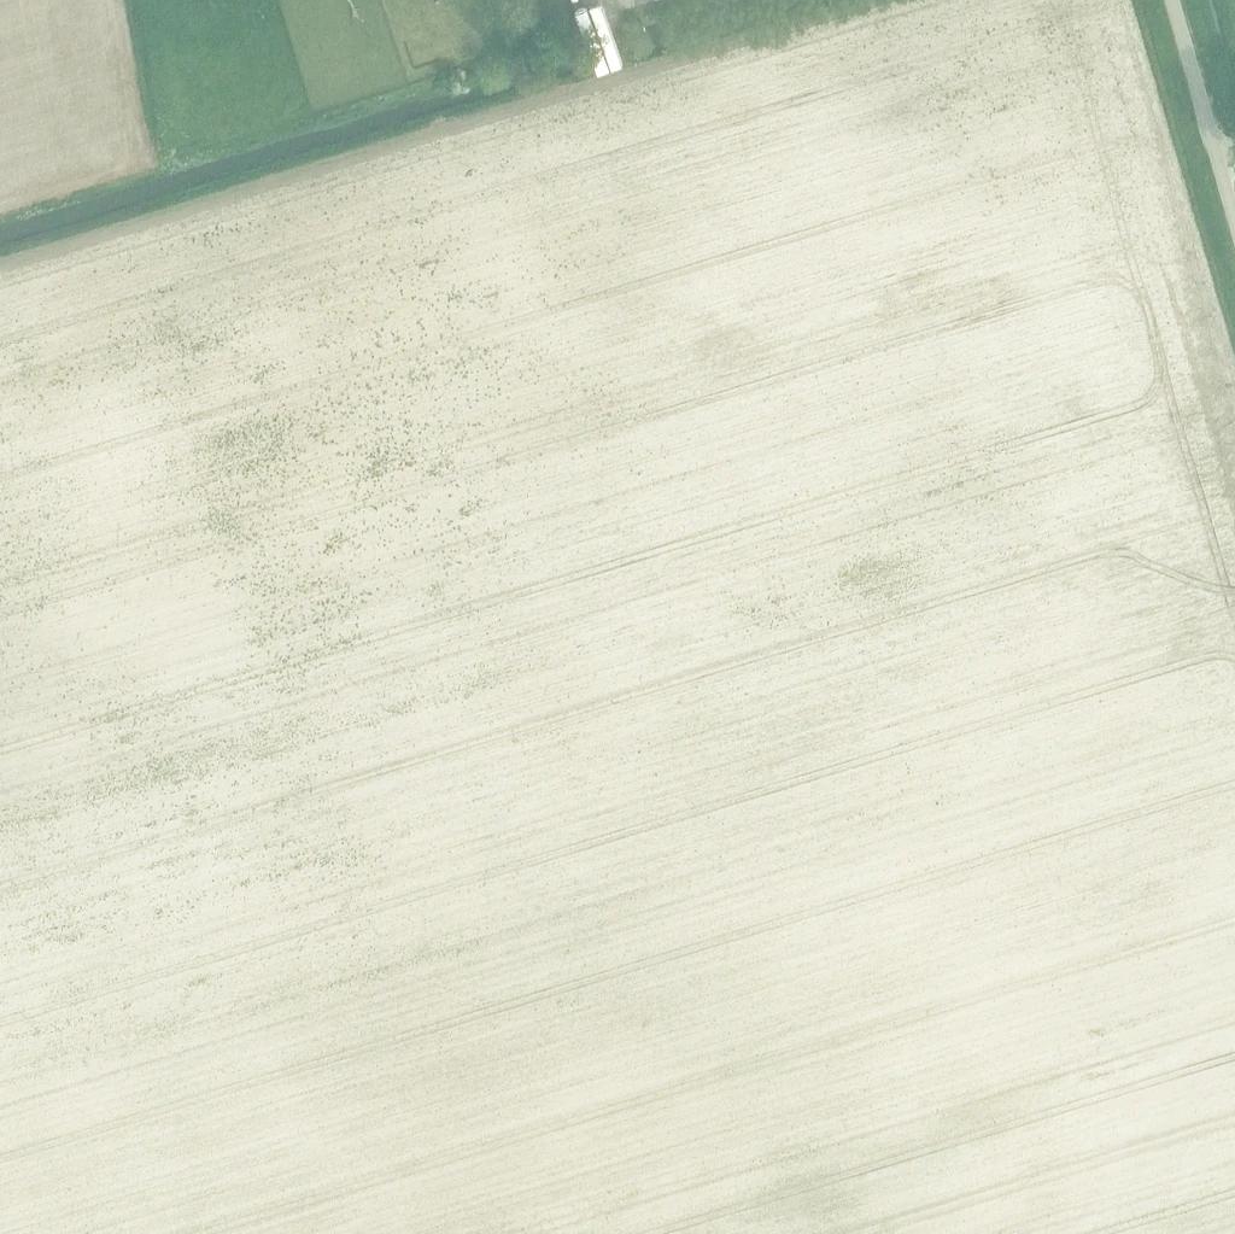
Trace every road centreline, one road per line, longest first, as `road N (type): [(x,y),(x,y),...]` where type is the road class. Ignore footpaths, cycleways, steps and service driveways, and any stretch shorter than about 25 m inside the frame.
road 1 (unclassified): [(1217,158),(1172,0)]

